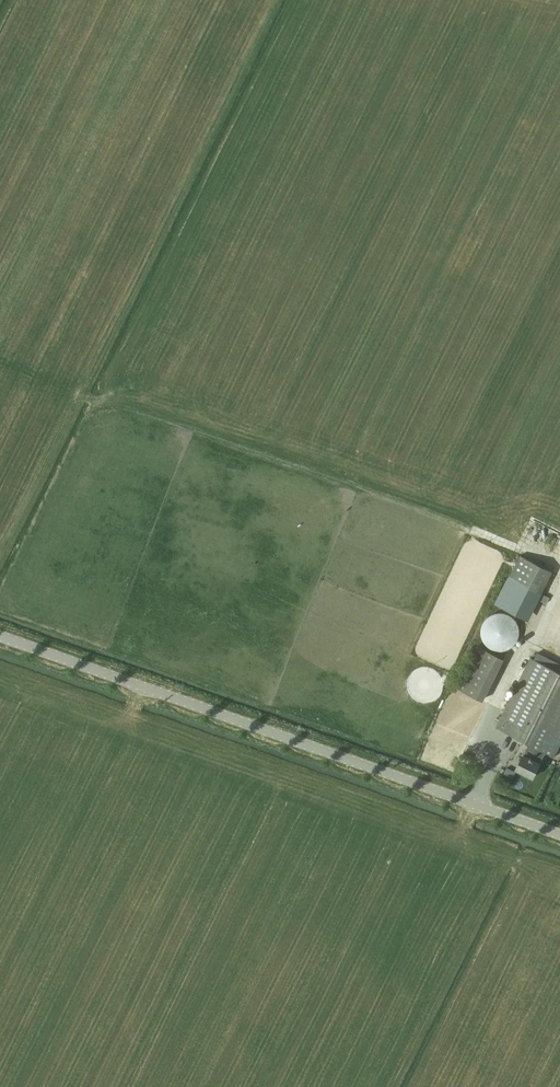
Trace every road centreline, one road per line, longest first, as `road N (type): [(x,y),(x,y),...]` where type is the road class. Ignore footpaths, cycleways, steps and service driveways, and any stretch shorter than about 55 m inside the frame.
road 1 (unclassified): [(559,834),(0,637)]

